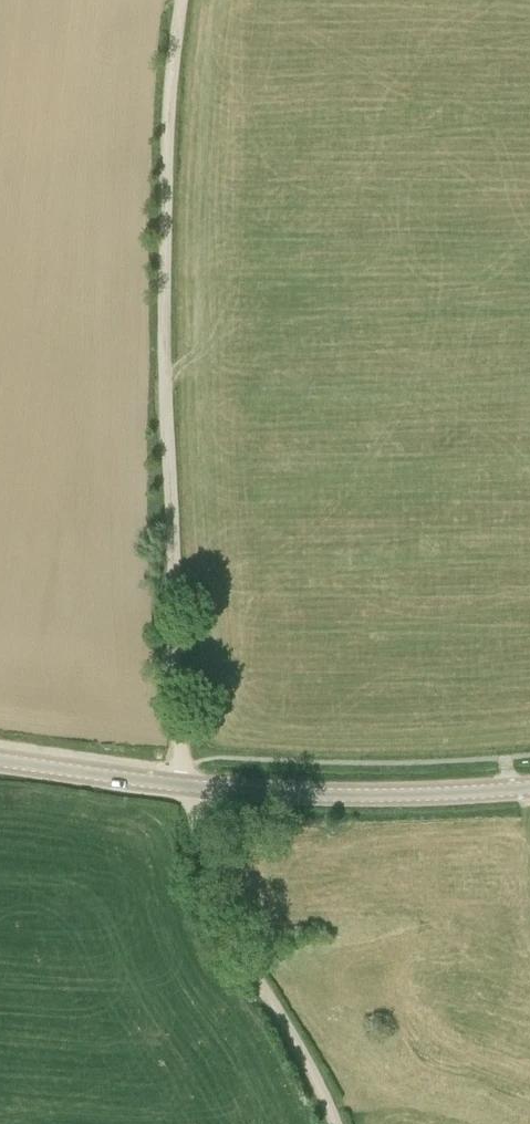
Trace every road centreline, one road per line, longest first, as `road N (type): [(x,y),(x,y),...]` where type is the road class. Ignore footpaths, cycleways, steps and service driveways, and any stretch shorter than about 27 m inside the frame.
road 1 (track): [(182,0),(166,147),(165,384),(184,767)]
road 2 (unclassified): [(194,786),(217,910),(334,1123)]
road 3 (tertiary): [(194,786),(361,795),(529,787)]
road 4 (tertiary): [(0,759),(194,786)]

